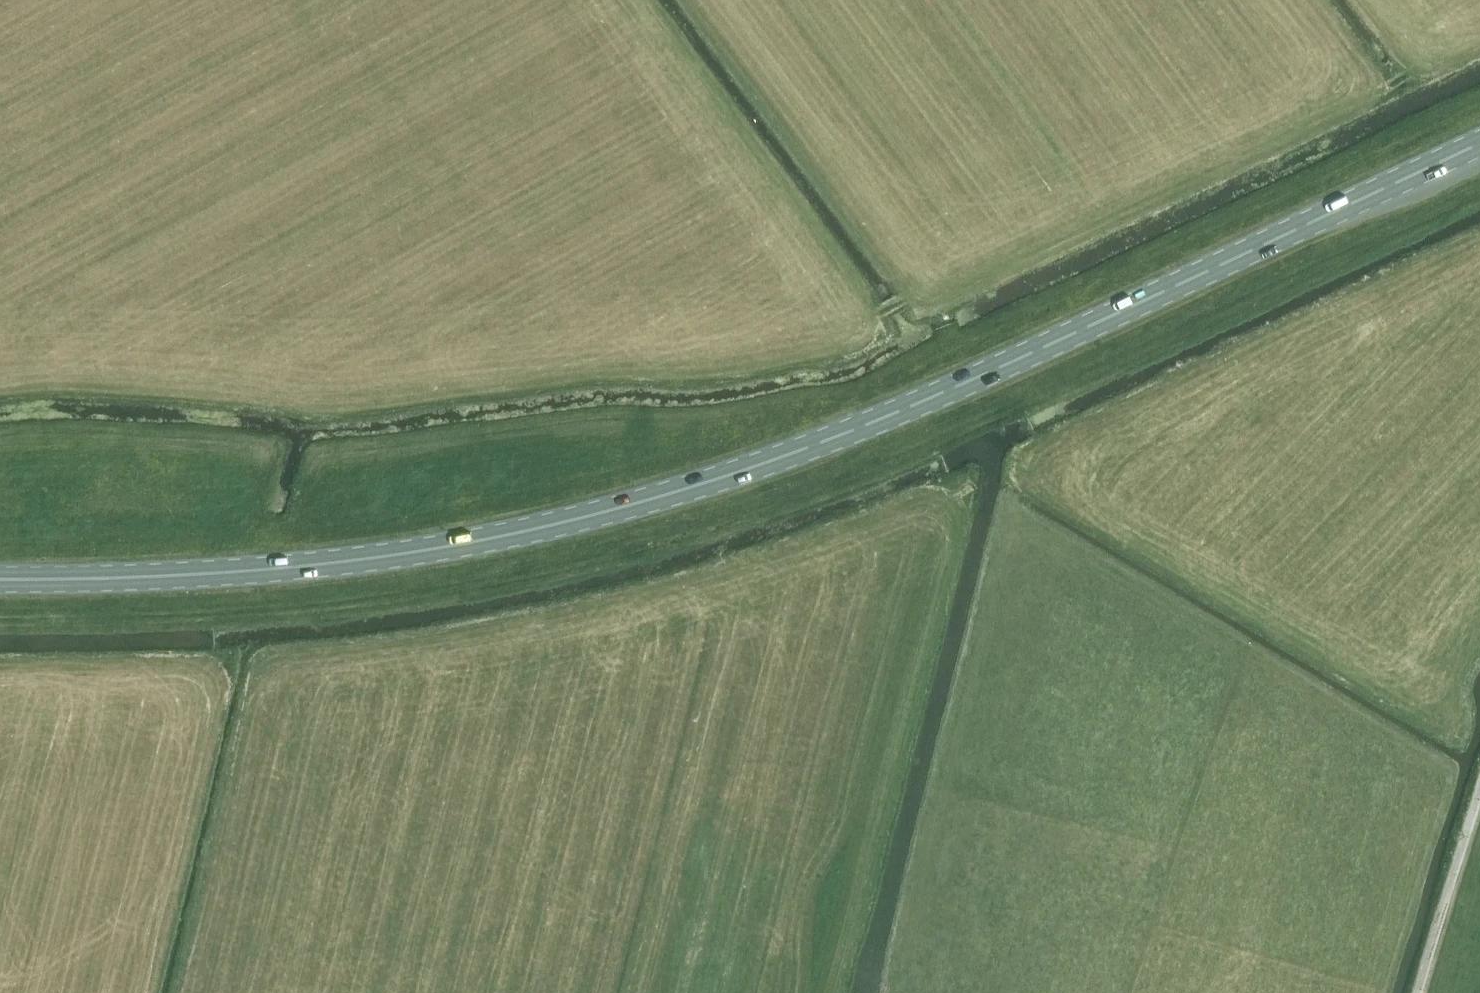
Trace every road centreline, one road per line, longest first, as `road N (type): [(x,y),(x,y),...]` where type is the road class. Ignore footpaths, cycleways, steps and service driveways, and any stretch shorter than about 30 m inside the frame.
road 1 (primary): [(0,579),(335,562),(471,542),(661,496),(897,412),(1479,143)]
road 2 (track): [(1479,788),(1418,992)]

